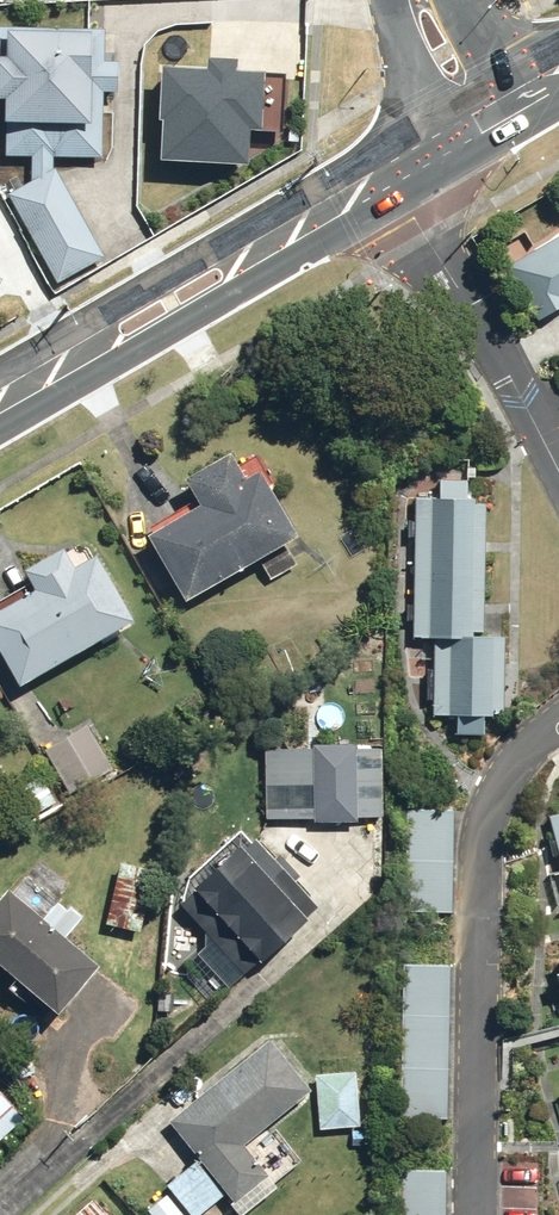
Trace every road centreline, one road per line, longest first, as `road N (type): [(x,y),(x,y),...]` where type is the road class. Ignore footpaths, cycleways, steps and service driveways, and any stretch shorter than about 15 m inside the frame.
road 1 (residential): [(558,735),(517,767),(484,838),(477,1214)]
road 2 (tertiary): [(388,175),(0,400)]
road 3 (residential): [(558,481),(507,374),(388,175)]
road 4 (tertiary): [(426,153),(398,72),(389,0)]
road 5 (tertiary): [(445,0),(521,100)]

